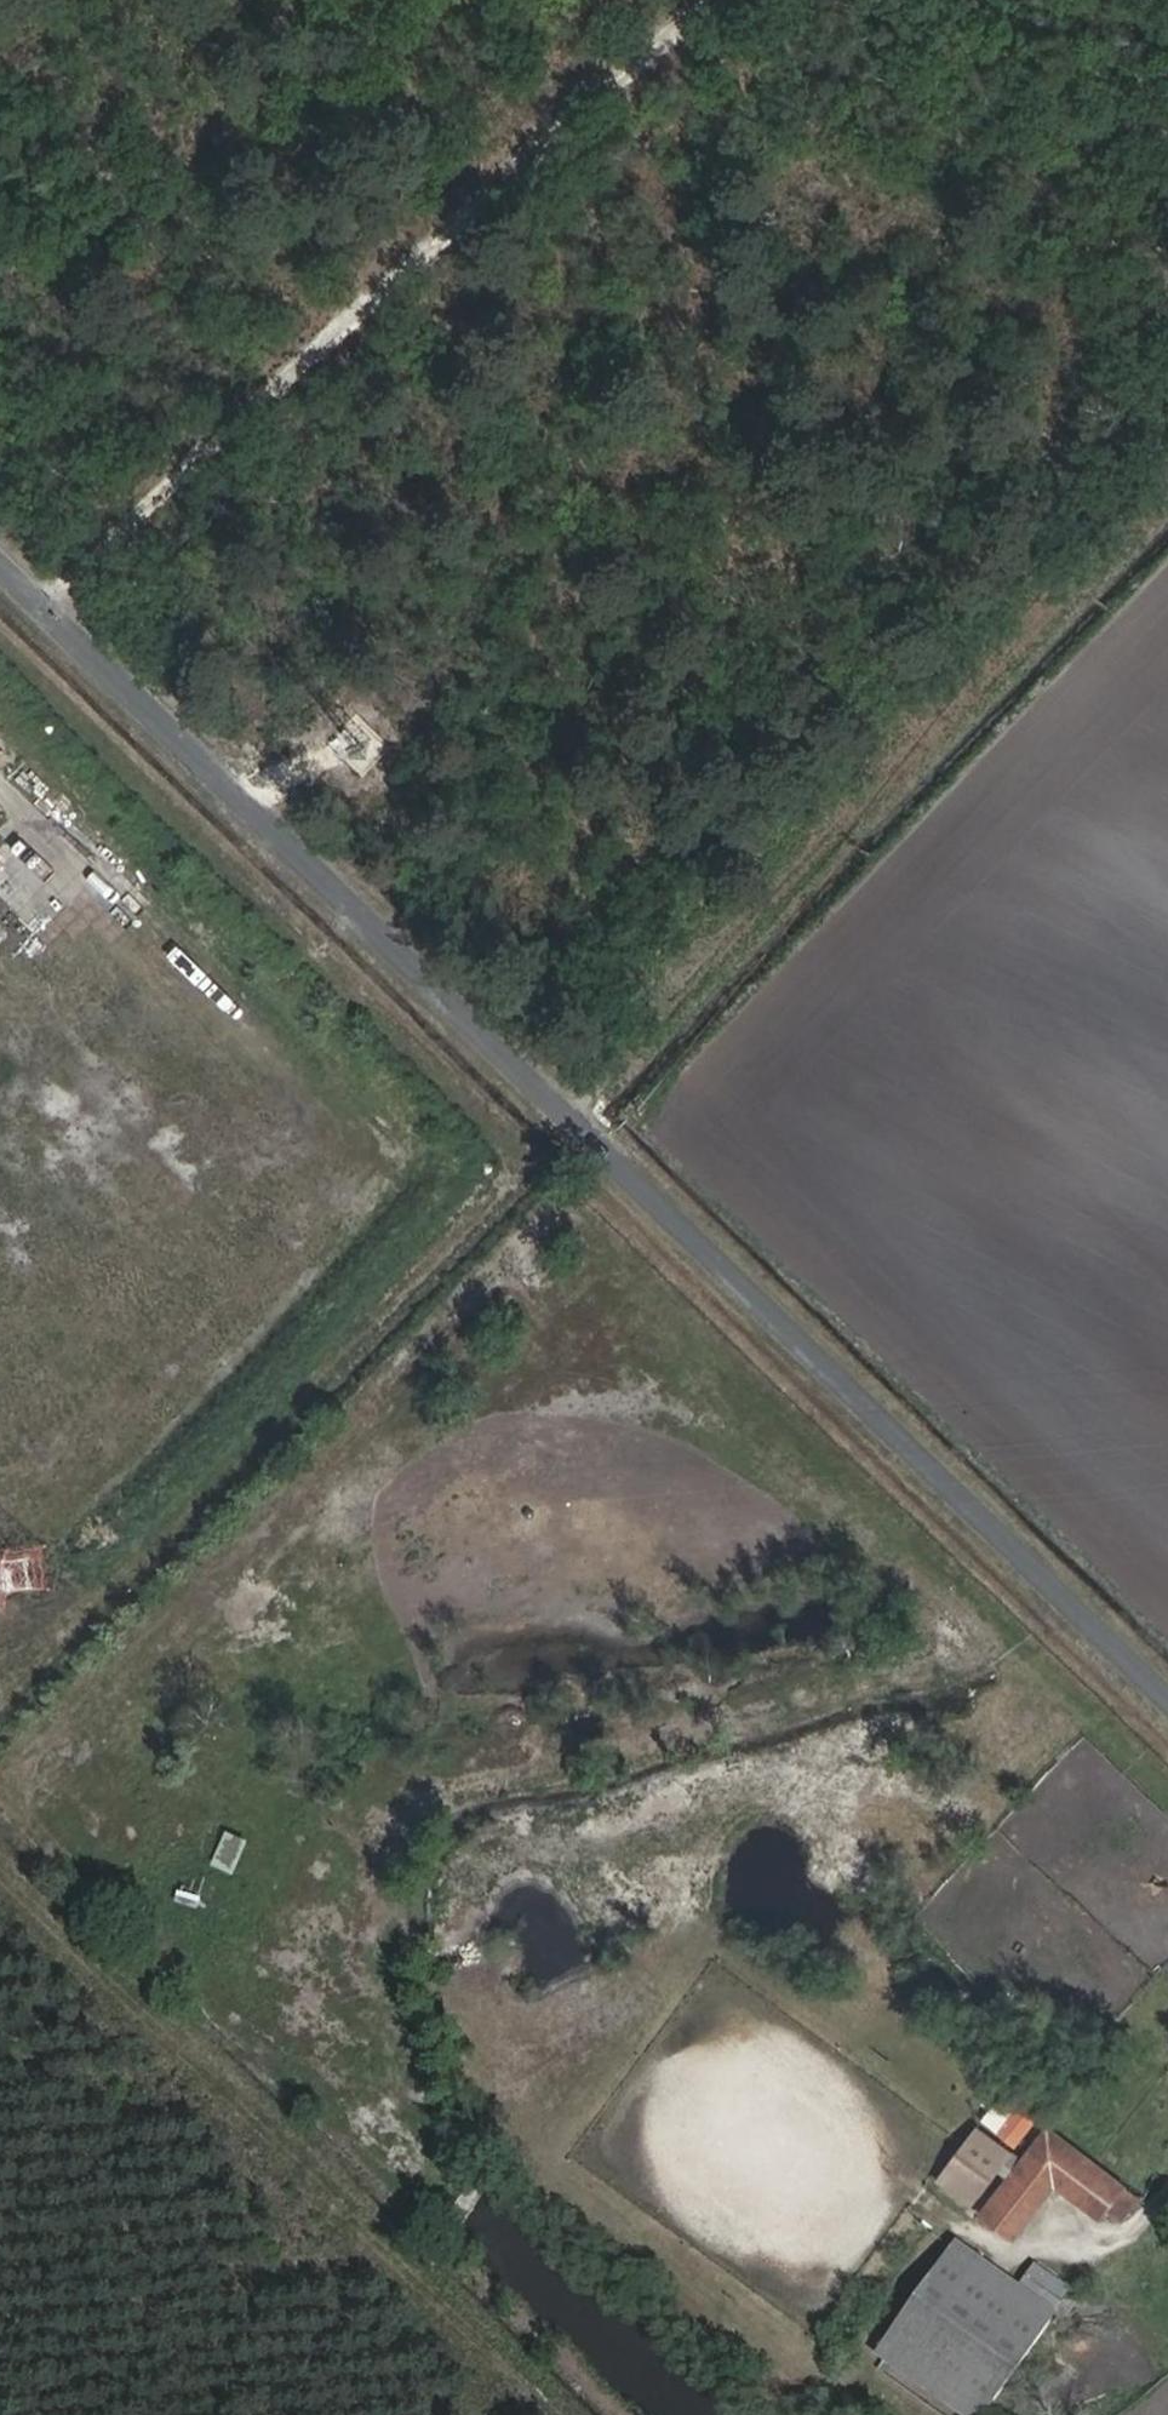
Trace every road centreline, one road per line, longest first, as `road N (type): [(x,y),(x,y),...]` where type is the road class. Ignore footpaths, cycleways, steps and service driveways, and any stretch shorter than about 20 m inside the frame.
road 1 (unclassified): [(1167,1669),(638,1152),(0,551)]

